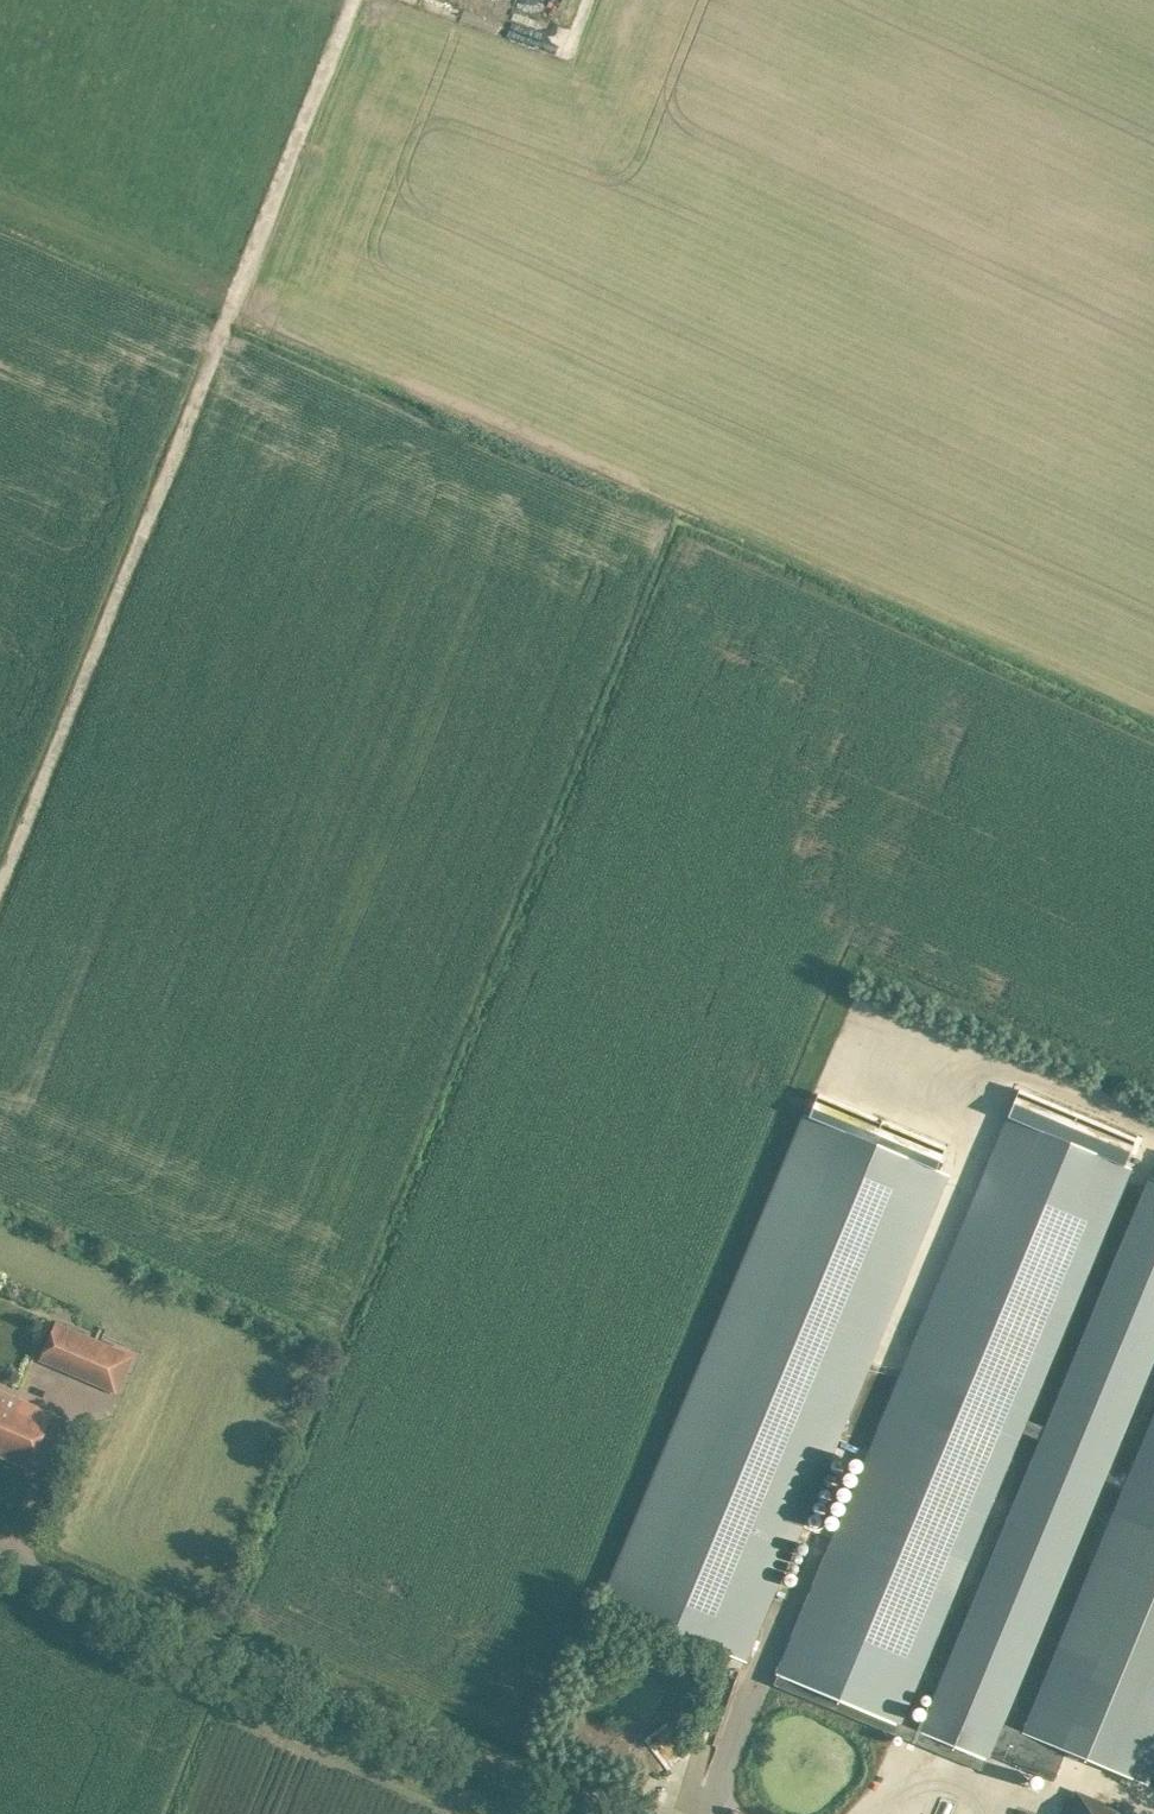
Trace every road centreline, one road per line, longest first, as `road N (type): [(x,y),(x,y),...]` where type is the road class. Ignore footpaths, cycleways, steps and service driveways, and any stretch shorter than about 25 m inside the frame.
road 1 (track): [(357,0),(0,882)]
road 2 (unclassified): [(627,1813),(0,1550)]

